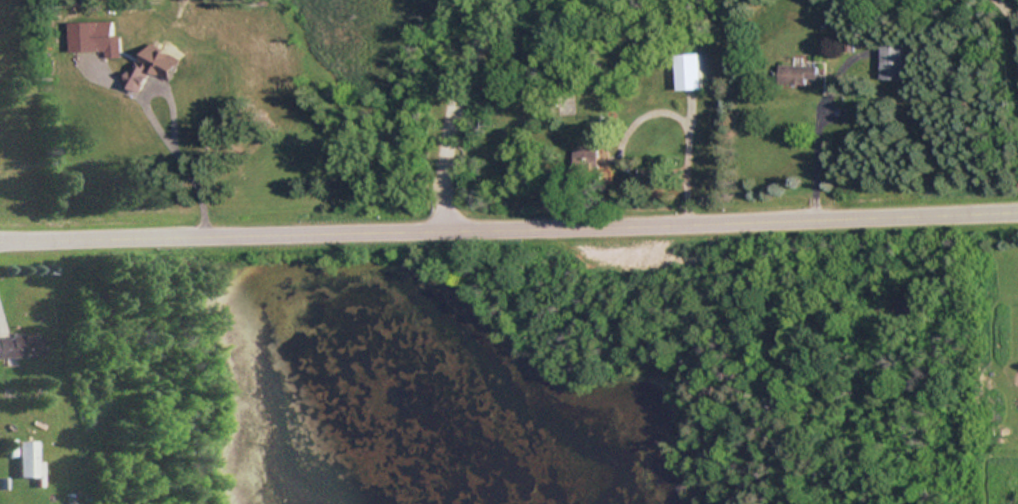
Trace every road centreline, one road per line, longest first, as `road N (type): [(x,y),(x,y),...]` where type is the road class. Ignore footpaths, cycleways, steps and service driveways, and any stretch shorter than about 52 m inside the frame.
road 1 (tertiary): [(0,239),(1017,212)]
road 2 (residential): [(450,230),(451,132),(469,63),(507,0)]

